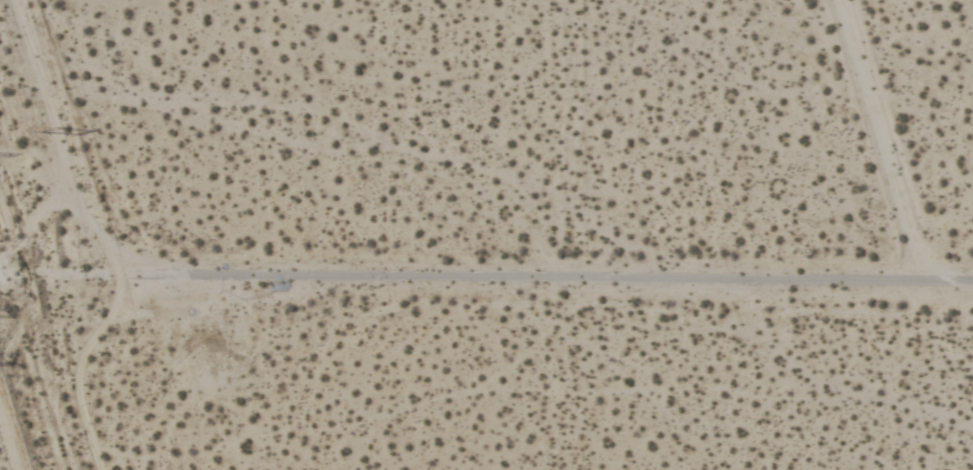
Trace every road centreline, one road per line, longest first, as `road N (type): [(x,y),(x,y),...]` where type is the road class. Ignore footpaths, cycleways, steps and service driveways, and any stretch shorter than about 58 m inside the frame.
road 1 (residential): [(972,286),(175,282),(114,258),(95,241),(70,192)]
road 2 (track): [(938,286),(845,0)]
road 3 (track): [(10,0),(70,192)]

